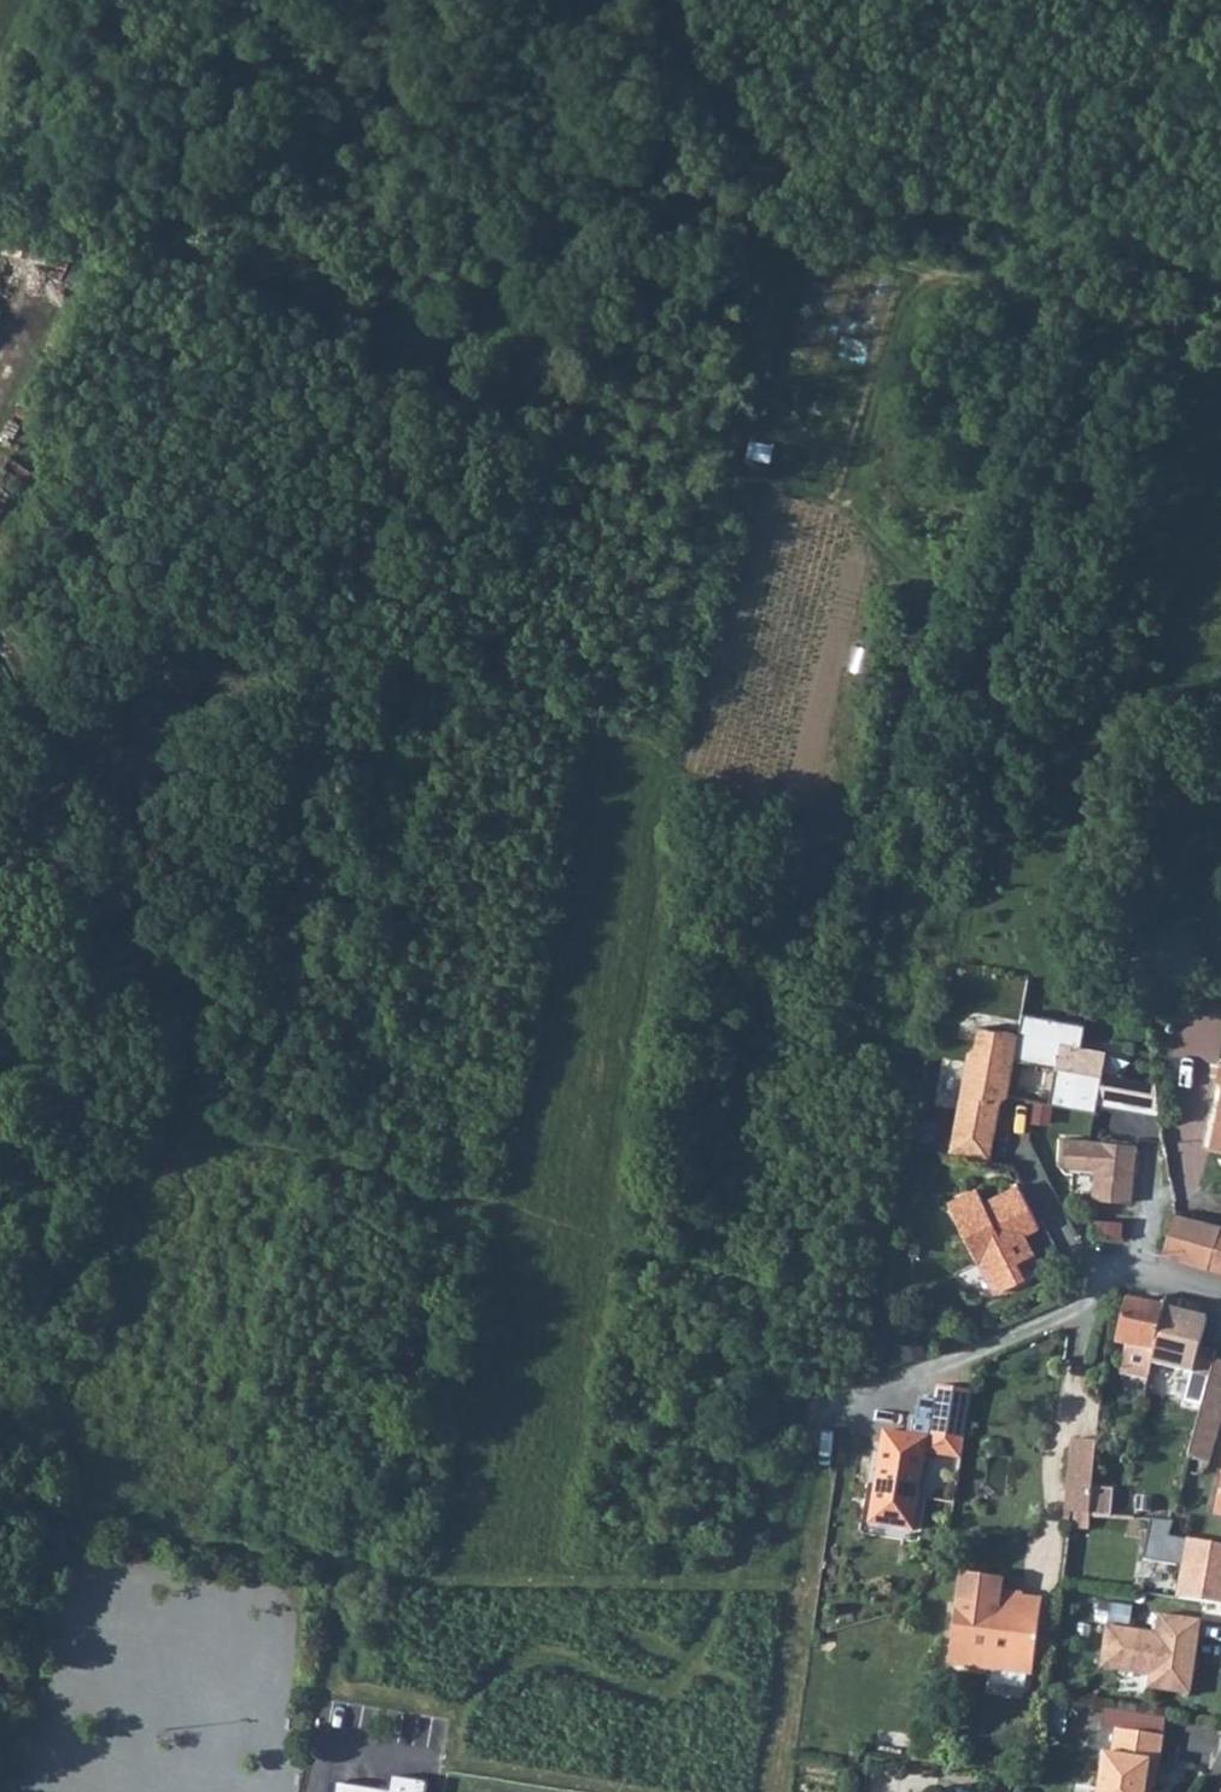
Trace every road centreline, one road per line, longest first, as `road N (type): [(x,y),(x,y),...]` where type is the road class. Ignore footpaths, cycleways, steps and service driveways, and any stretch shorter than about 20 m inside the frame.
road 1 (track): [(1220,331),(1109,317),(783,242),(706,197),(633,95),(597,0)]
road 2 (residential): [(1093,1258),(1220,1293)]

